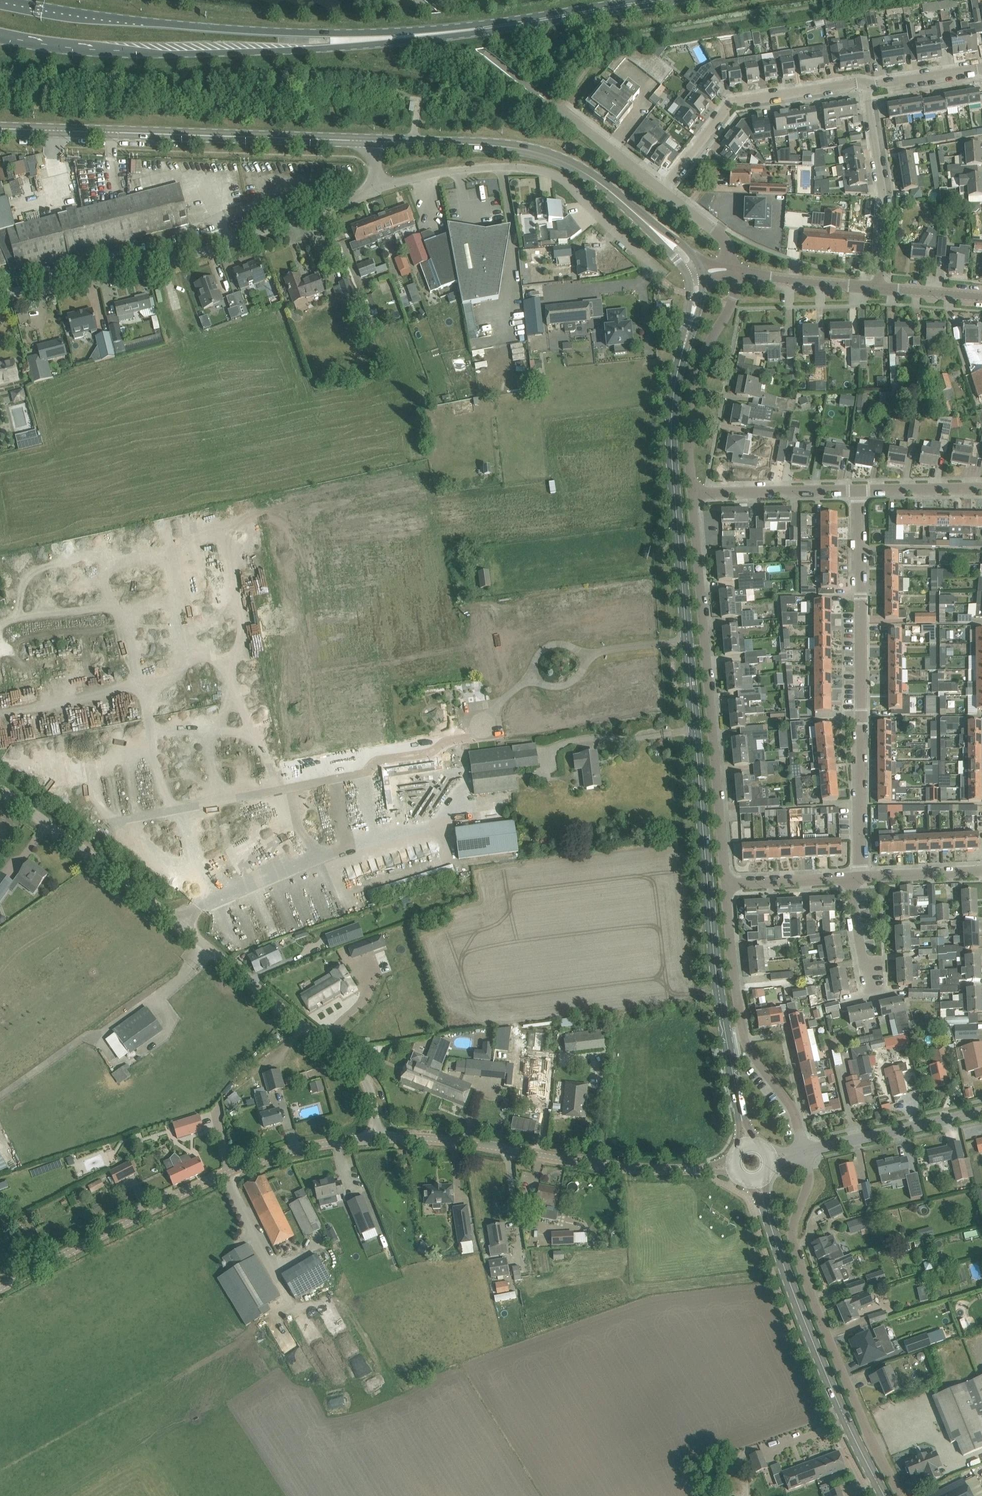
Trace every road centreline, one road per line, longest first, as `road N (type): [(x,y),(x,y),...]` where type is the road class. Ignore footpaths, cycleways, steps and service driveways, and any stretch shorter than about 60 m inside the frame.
road 1 (unclassified): [(376,1138),(374,1100),(353,1064),(0,791)]
road 2 (tertiary): [(746,1144),(713,950),(686,641)]
road 3 (primary): [(0,39),(169,55),(307,50),(424,35)]
road 4 (primary): [(424,35),(180,27),(3,0)]
road 5 (tertiary): [(376,1138),(292,1151),(221,1175),(0,1289)]
road 6 (unclassified): [(691,493),(725,886)]
road 7 (residential): [(101,441),(341,396),(387,539)]
road 8 (unclassified): [(0,295),(157,264),(376,191)]
road 9 (residential): [(861,877),(859,491)]
road 10 (tertiary): [(375,141),(0,129)]
road 11 (tertiary): [(686,641),(673,412),(694,272)]
road 12 (unclassified): [(802,1151),(809,1179),(793,1244),(900,1495)]
road 13 (tertiary): [(694,272),(671,243),(563,161),(484,145),(375,141)]
road 14 (tertiary): [(732,1168),(609,1166),(468,1142),(376,1138)]
road 15 (tertiary): [(885,1495),(802,1317),(756,1182)]
road 16 (unclassified): [(659,271),(558,176),(484,168),(376,191)]
road 17 (unclassified): [(725,886),(742,1031),(795,1111),(802,1151)]
road 18 (residential): [(406,666),(686,641)]
road 19 (residential): [(147,687),(191,701),(295,697),(369,687),(407,675),(406,666)]
road 20 (residential): [(405,657),(222,659),(167,670),(147,687)]
road 21 (residential): [(135,559),(307,535),(387,539)]
road 22 (residential): [(866,86),(733,102),(664,190)]
road 23 (primary): [(424,35),(658,0)]
road 24 (unclassified): [(735,273),(731,306),(700,362),(690,419),(691,493)]
road 25 (residential): [(0,626),(3,703),(147,687)]
road 26 (residential): [(879,288),(884,207),(866,86)]
road 27 (unclassified): [(802,1151),(981,1112)]
road 28 (residential): [(859,491),(691,493)]
road 29 (tertiary): [(879,288),(735,273)]
road 30 (unclassified): [(554,106),(664,190)]
road 31 (residential): [(147,687),(135,559)]
road 32 (residential): [(848,877),(725,886)]
road 33 (residential): [(135,559),(101,441)]
road 34 (residential): [(981,489),(859,491)]
road 35 (residential): [(981,871),(861,877)]

